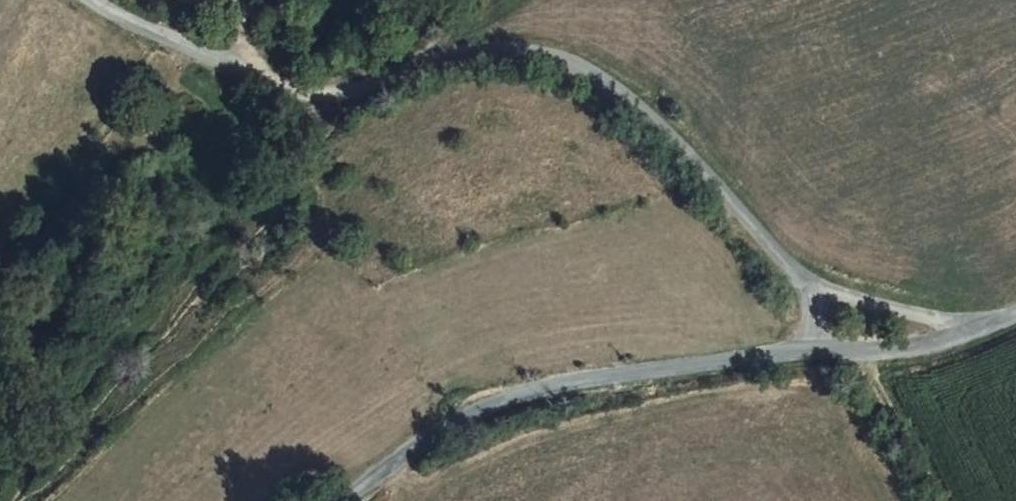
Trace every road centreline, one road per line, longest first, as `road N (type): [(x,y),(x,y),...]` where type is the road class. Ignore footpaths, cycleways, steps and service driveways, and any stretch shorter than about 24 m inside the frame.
road 1 (unclassified): [(811,291),(710,179),(617,91),(543,53),(473,52),(328,94),(241,72),(87,0)]
road 2 (unclassified): [(806,352),(523,393),(413,451),(353,500)]
road 3 (unclassified): [(985,336),(881,363),(806,352)]
road 4 (unclassified): [(811,291),(985,336)]
road 5 (track): [(947,500),(881,363)]

